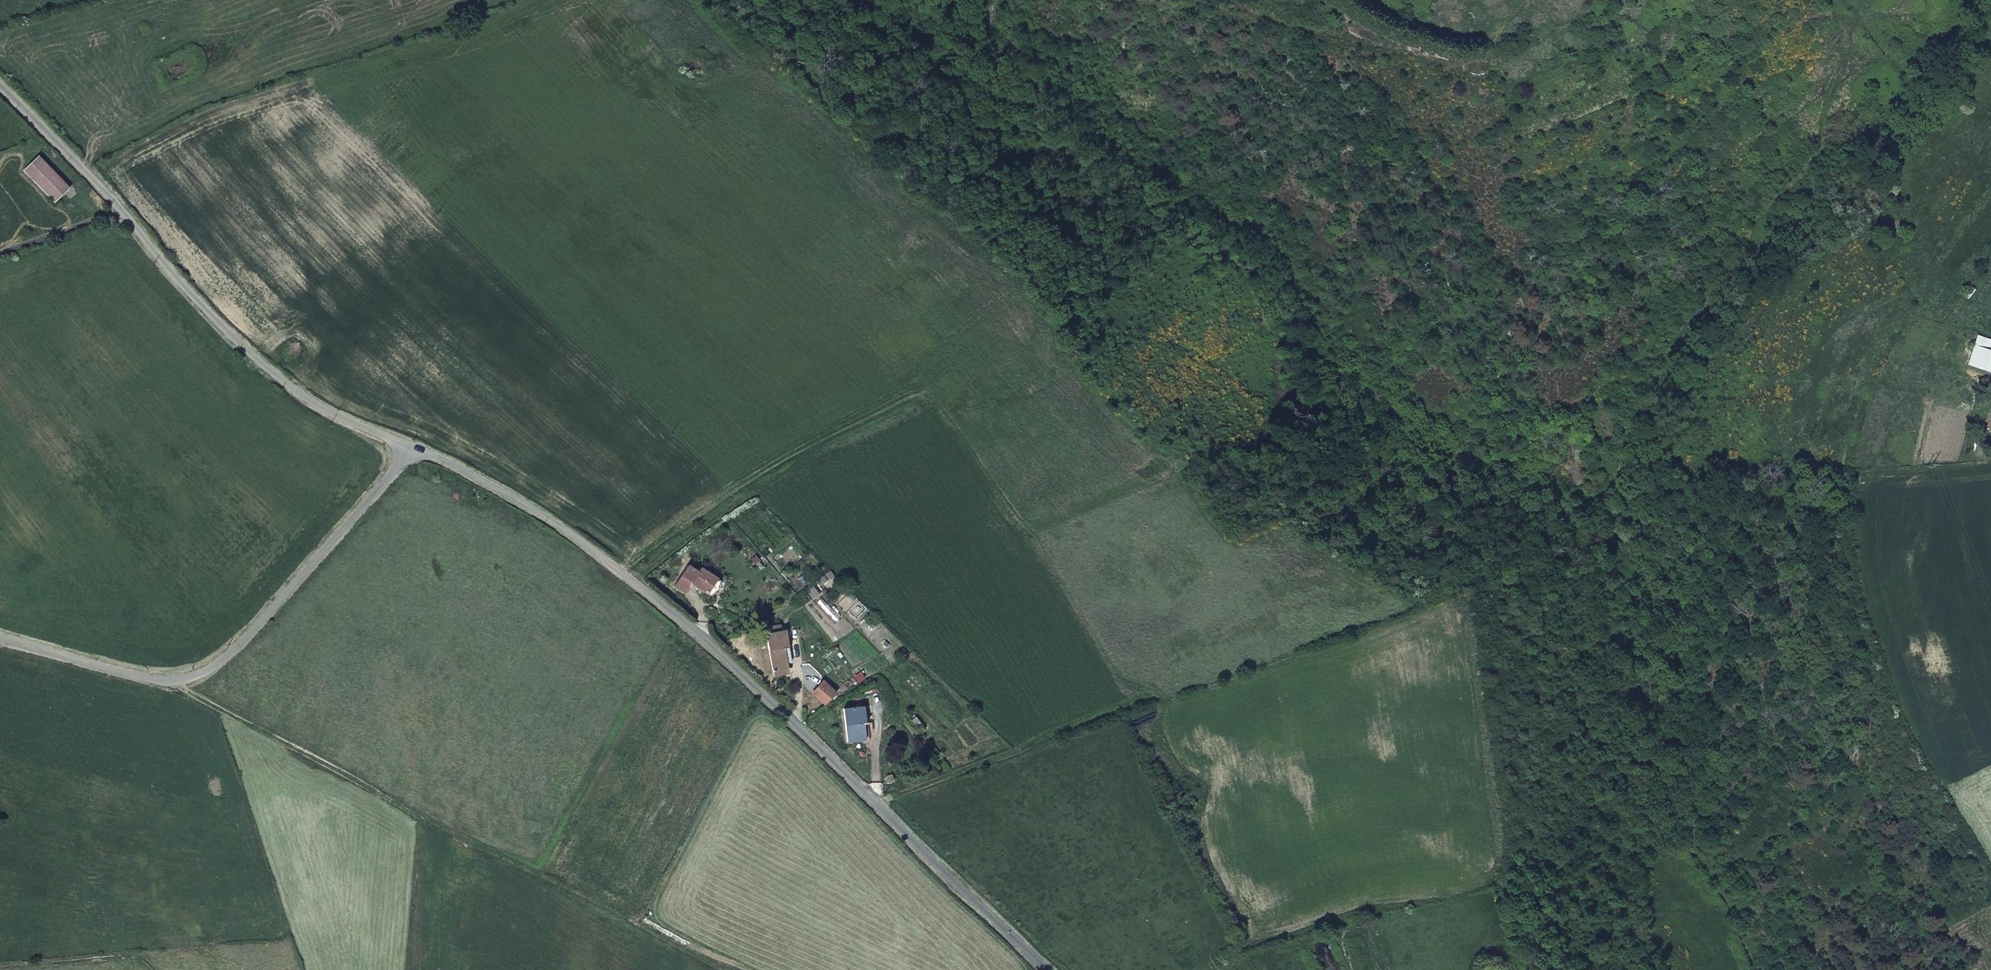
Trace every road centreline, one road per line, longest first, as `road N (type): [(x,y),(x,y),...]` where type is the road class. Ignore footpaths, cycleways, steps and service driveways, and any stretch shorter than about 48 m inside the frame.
road 1 (unclassified): [(407,446),(549,519),(707,642),(1048,969)]
road 2 (unclassified): [(407,446),(308,400),(235,341),(0,89)]
road 3 (unclassified): [(0,637),(151,680),(198,679),(391,474),(407,446)]

